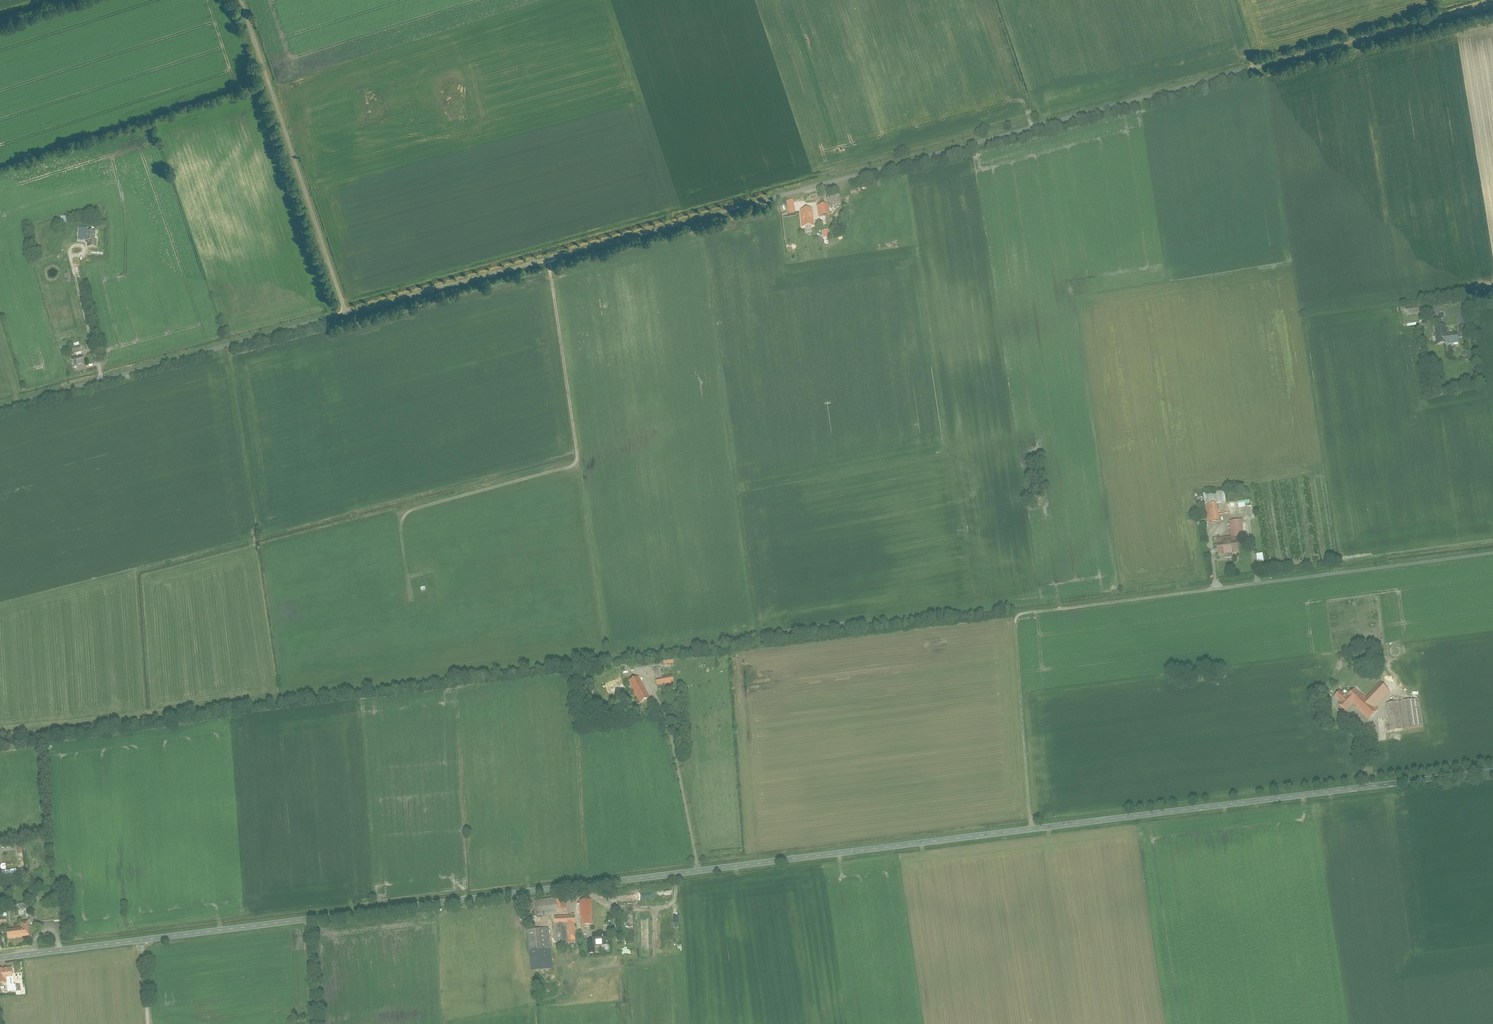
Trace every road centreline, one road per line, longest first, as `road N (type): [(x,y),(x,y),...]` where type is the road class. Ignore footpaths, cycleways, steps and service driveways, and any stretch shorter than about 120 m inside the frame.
road 1 (tertiary): [(0,958),(1492,772)]
road 2 (residential): [(345,312),(1492,2)]
road 3 (residential): [(0,406),(345,312)]
road 4 (residential): [(345,312),(240,0)]
road 5 (track): [(698,873),(664,713),(648,680)]
road 6 (track): [(103,377),(68,245)]

